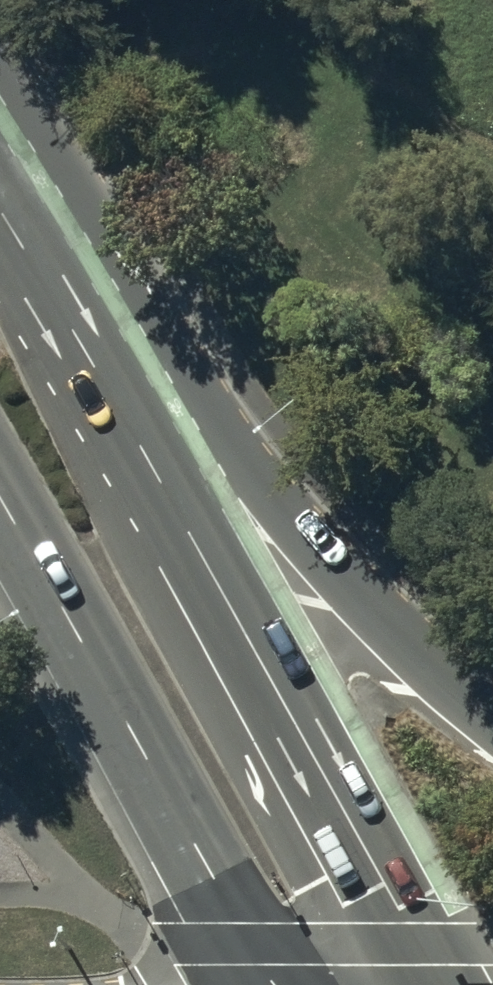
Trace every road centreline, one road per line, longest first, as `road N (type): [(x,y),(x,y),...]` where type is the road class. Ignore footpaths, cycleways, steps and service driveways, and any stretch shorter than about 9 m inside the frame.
road 1 (trunk): [(30,264),(388,944),(397,984)]
road 2 (trunk): [(30,264),(218,433),(248,486),(337,584),(492,724)]
road 3 (trunk): [(301,984),(260,943),(0,500)]

